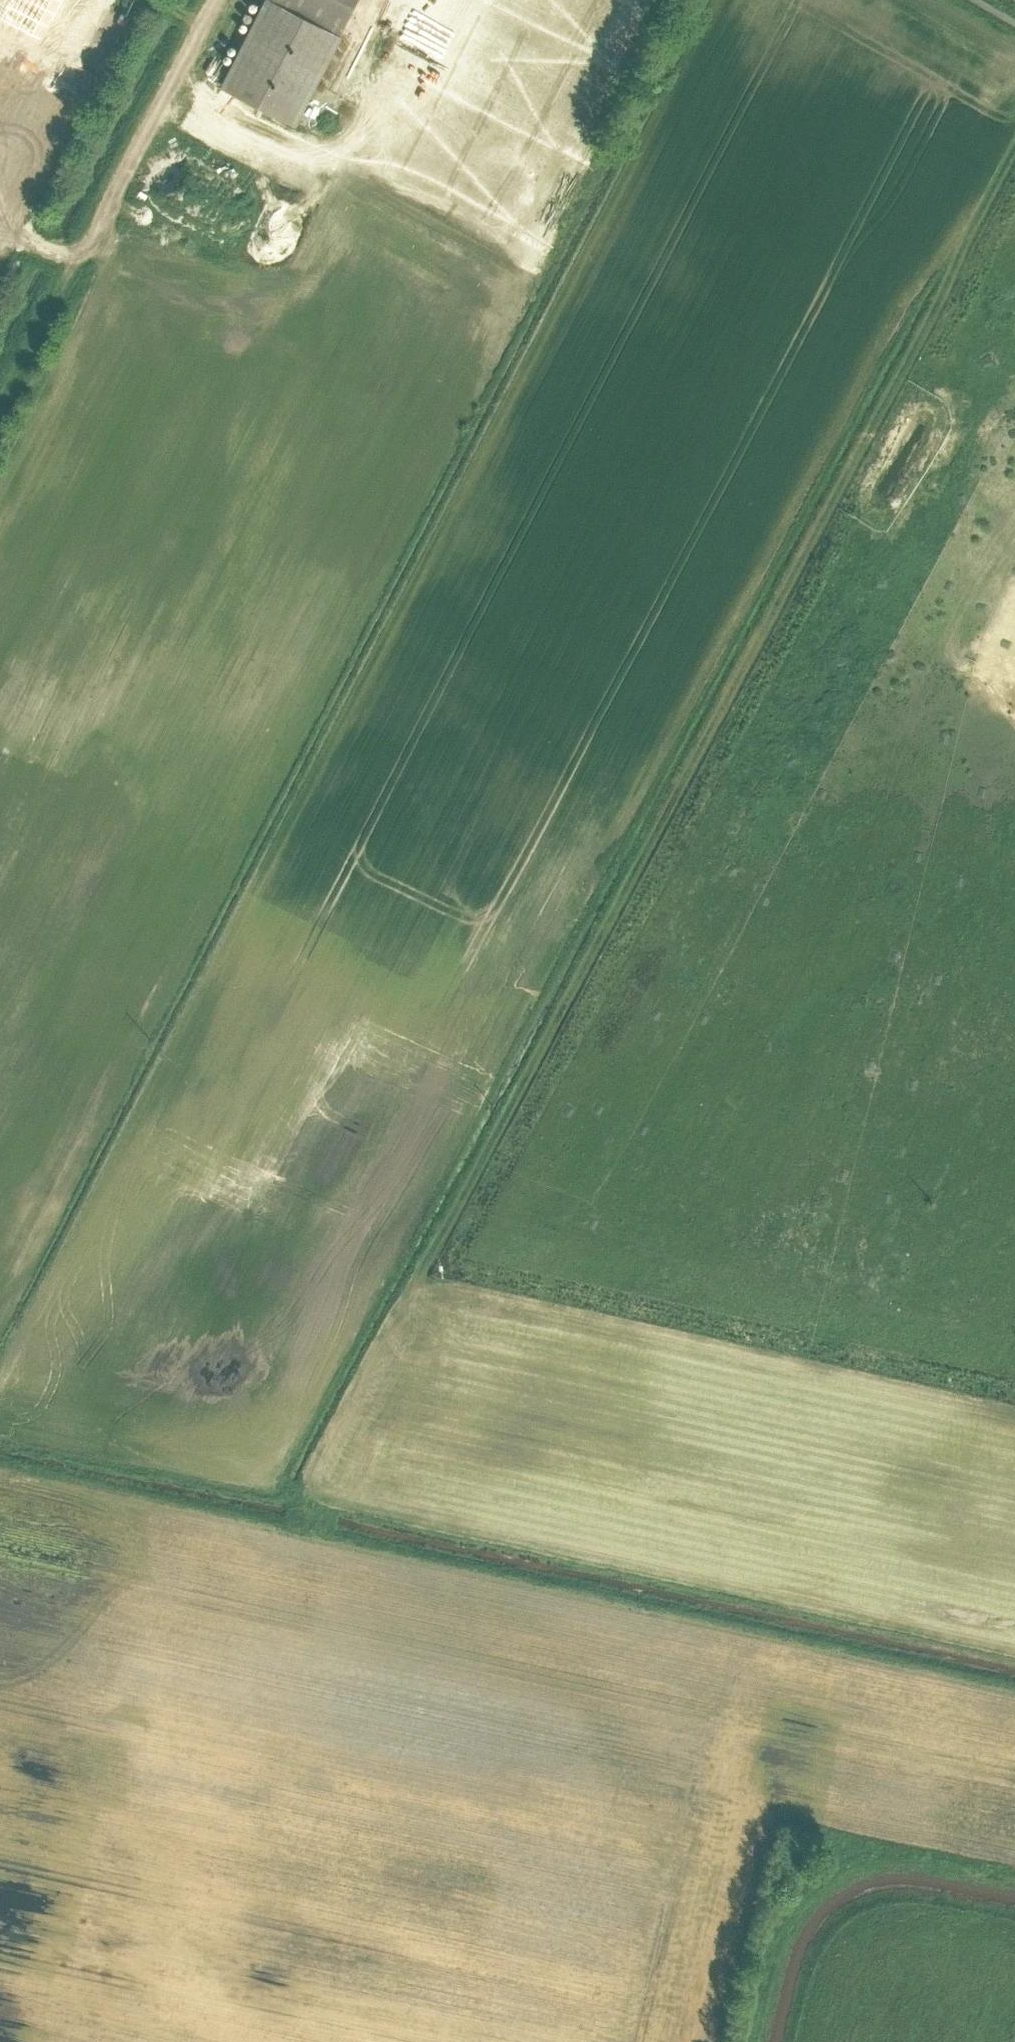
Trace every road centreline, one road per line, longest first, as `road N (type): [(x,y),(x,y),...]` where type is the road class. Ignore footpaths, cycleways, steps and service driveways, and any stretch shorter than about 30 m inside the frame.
road 1 (track): [(214,0),(0,407)]

